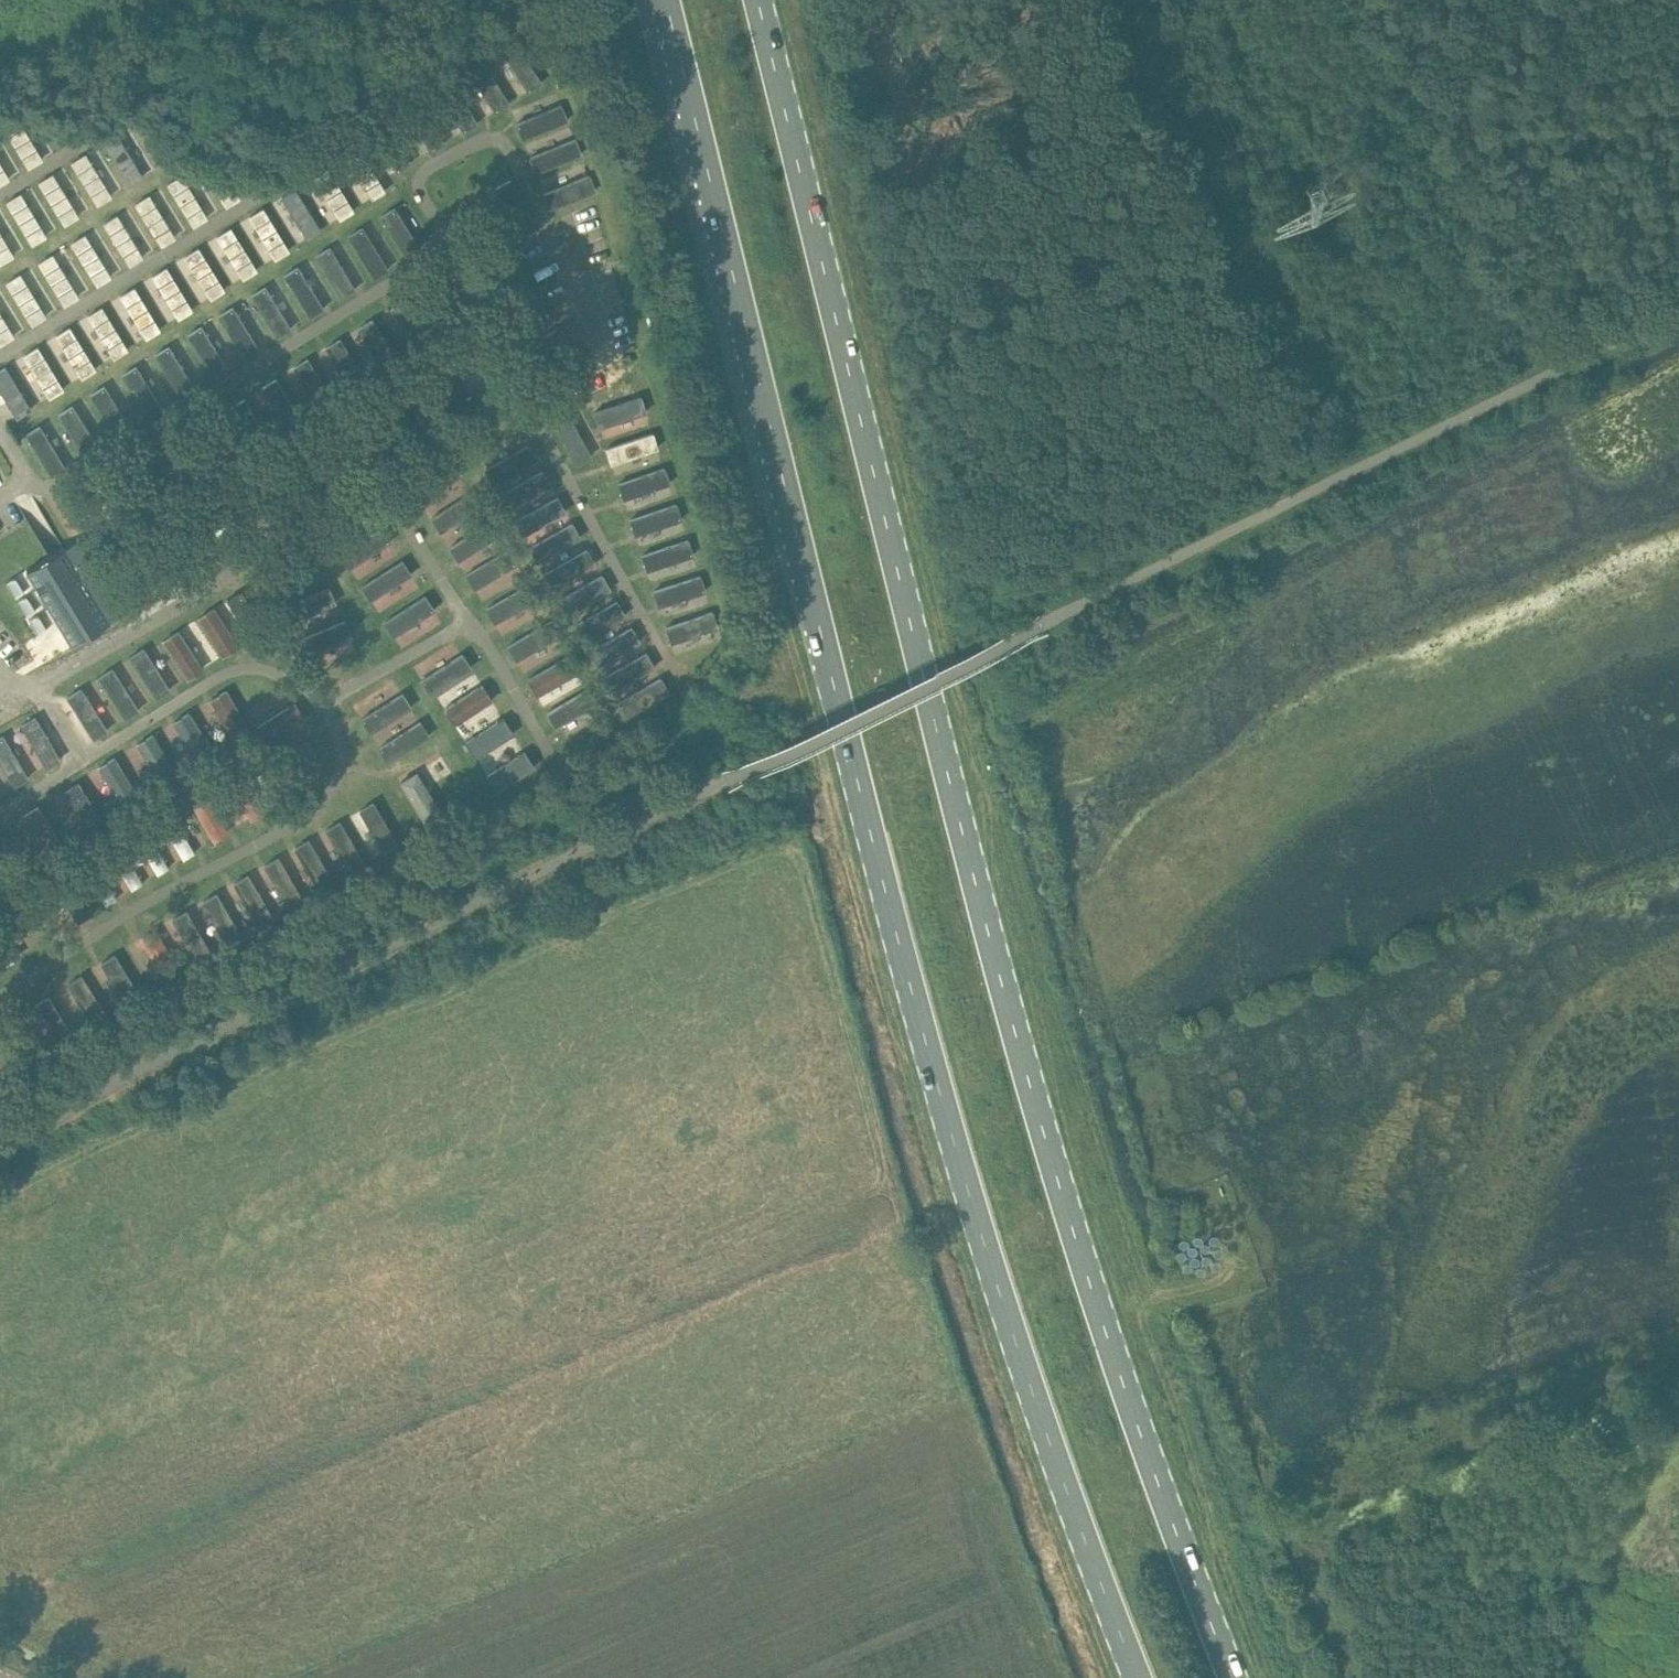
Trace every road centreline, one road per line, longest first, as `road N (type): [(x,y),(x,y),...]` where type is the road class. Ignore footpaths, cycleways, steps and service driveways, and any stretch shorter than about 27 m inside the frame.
road 1 (primary): [(1240,1677),(1152,1455),(976,898),(754,0)]
road 2 (primary): [(665,0),(959,1175),(1133,1677)]

